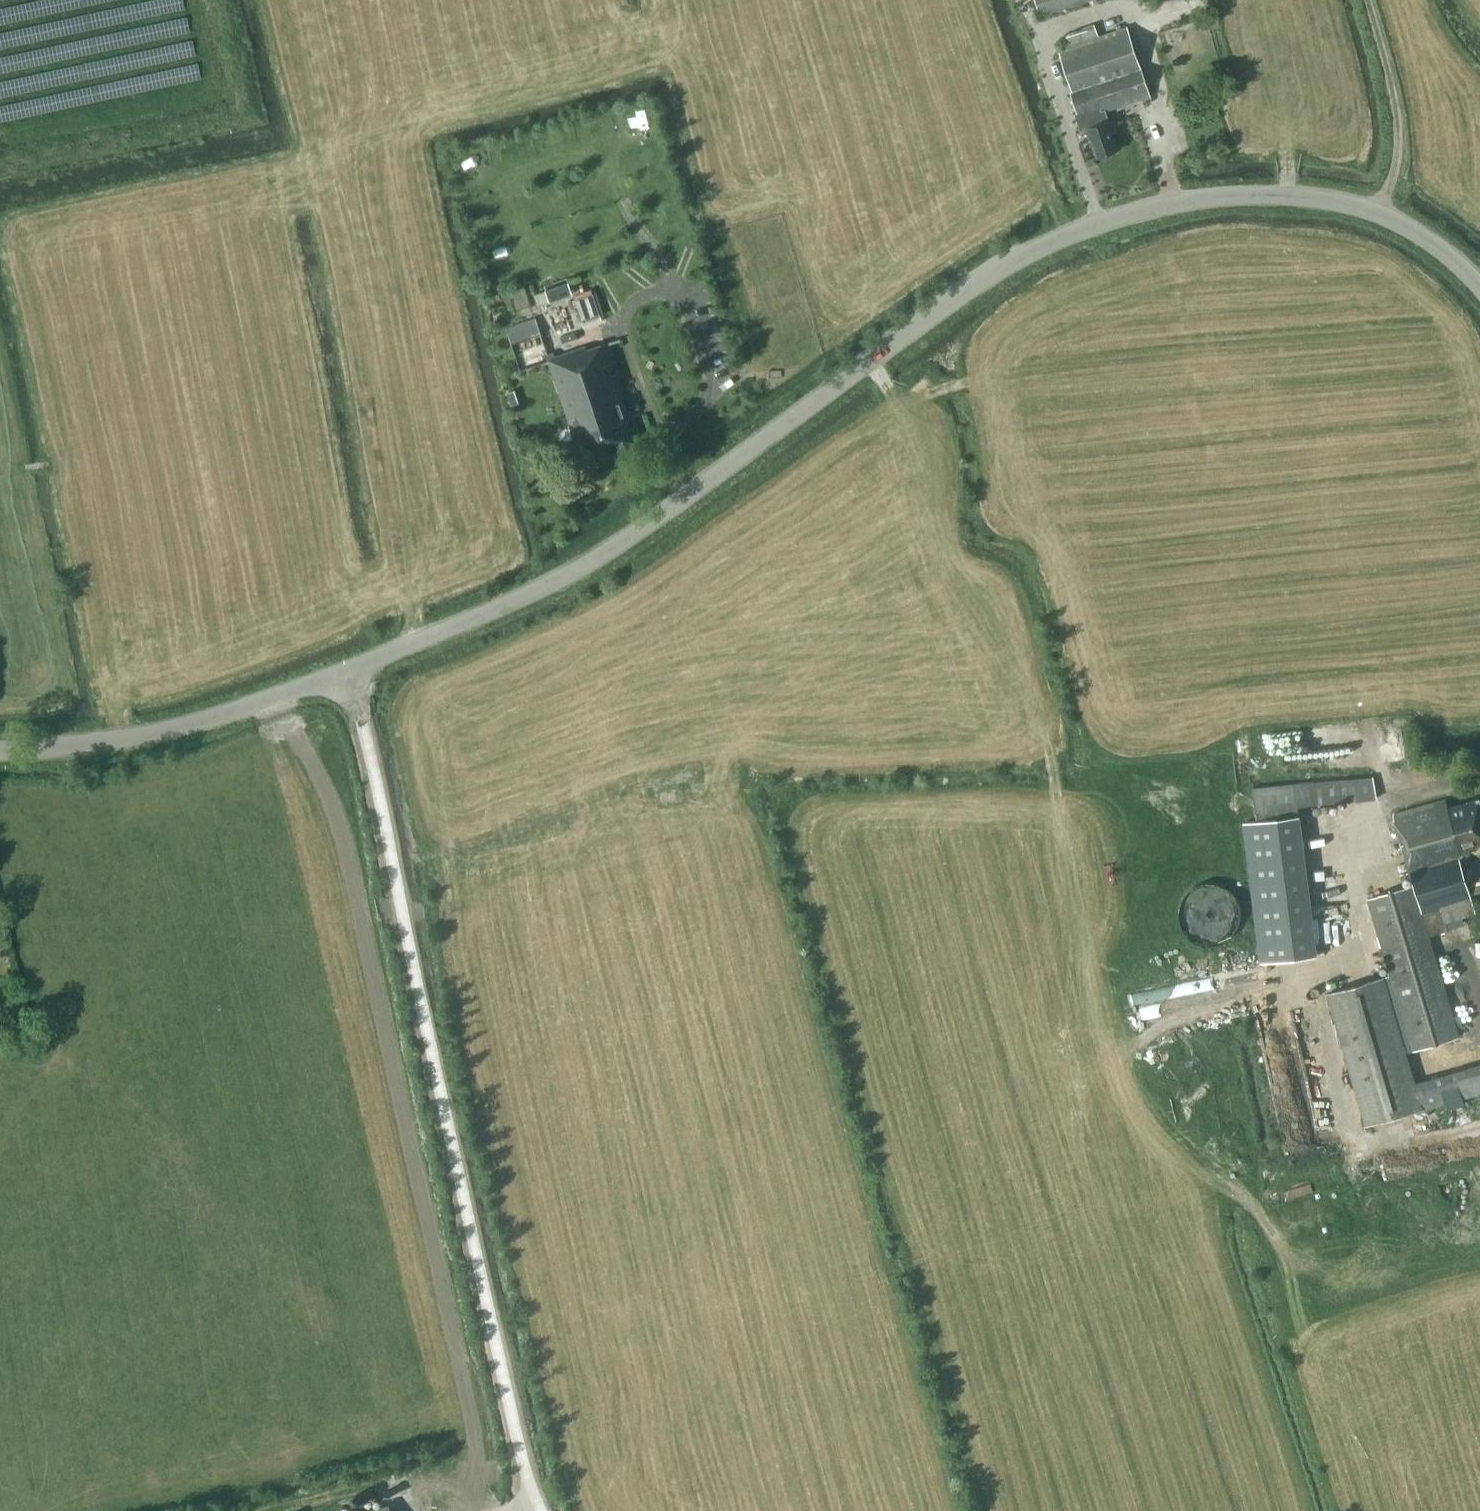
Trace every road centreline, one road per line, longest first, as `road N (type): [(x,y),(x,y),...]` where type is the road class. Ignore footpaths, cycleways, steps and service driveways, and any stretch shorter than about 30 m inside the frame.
road 1 (tertiary): [(1479,285),(1402,223),(1333,200),(1204,197),(1112,219),(993,273),(582,568),(344,671)]
road 2 (unclassified): [(539,1510),(371,757),(344,671)]
road 3 (tertiary): [(0,750),(157,732),(344,671)]
road 4 (track): [(1378,211),(1395,166),(1397,127),(1367,0)]

